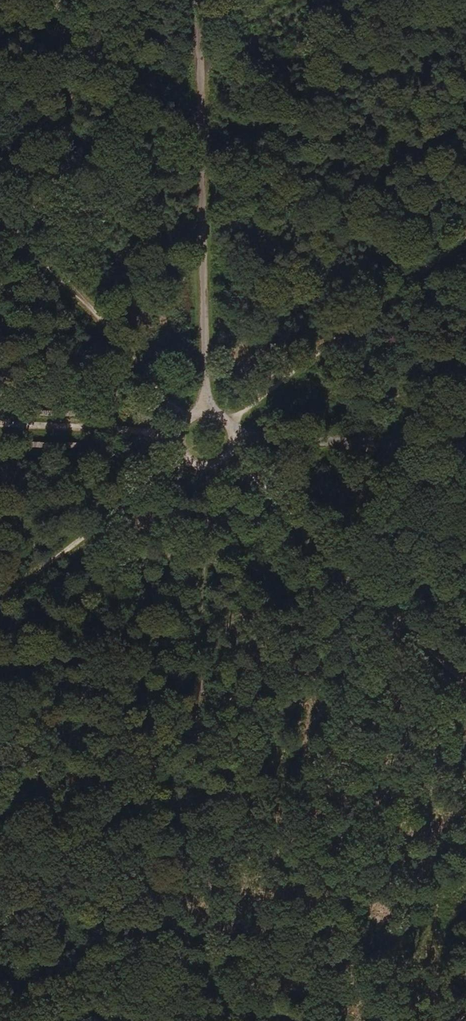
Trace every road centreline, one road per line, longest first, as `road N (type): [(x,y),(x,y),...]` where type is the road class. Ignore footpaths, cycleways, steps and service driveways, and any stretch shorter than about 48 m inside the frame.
road 1 (unclassified): [(198,0),(204,416)]
road 2 (track): [(465,712),(217,459)]
road 3 (track): [(465,243),(228,431)]
road 4 (track): [(0,216),(196,418)]
road 5 (track): [(0,604),(190,454)]
road 6 (unclassified): [(229,443),(465,454)]
road 7 (track): [(0,425),(184,434)]

